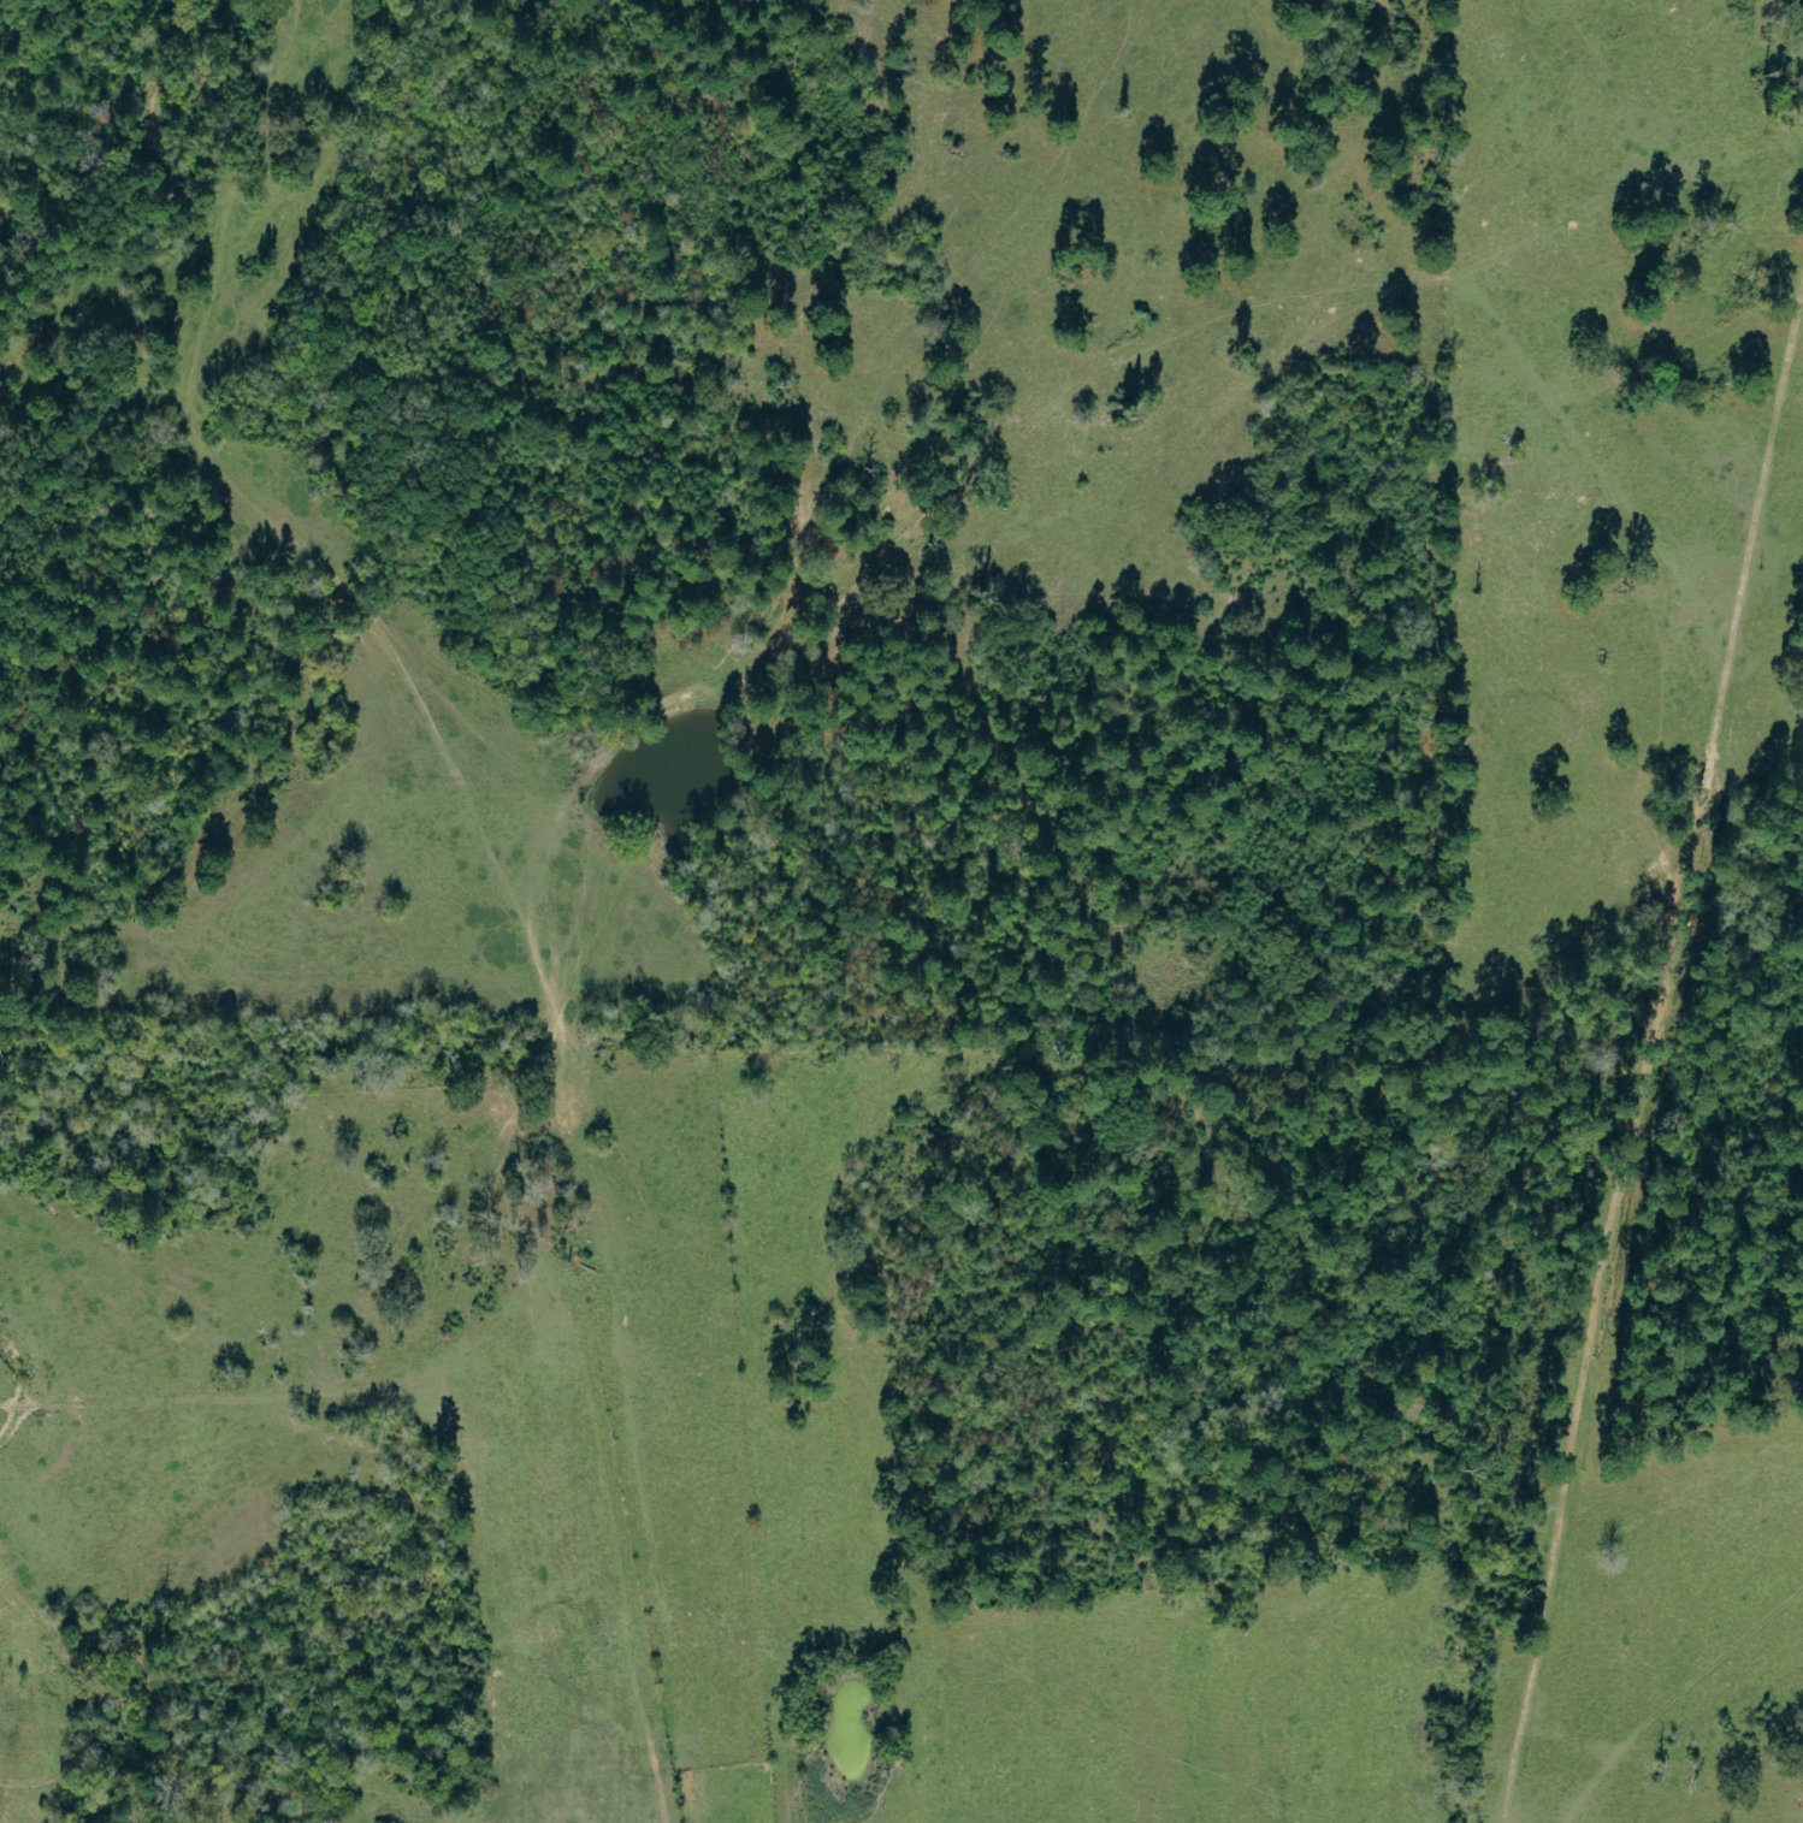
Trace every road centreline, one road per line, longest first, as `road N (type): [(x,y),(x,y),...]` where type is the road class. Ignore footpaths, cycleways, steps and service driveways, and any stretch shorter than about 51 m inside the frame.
road 1 (residential): [(1535,1822),(1559,1615),(1654,1109),(1701,1001),(1684,942),(1648,888),(1654,835),(1725,740),(1784,306),(1802,226)]

